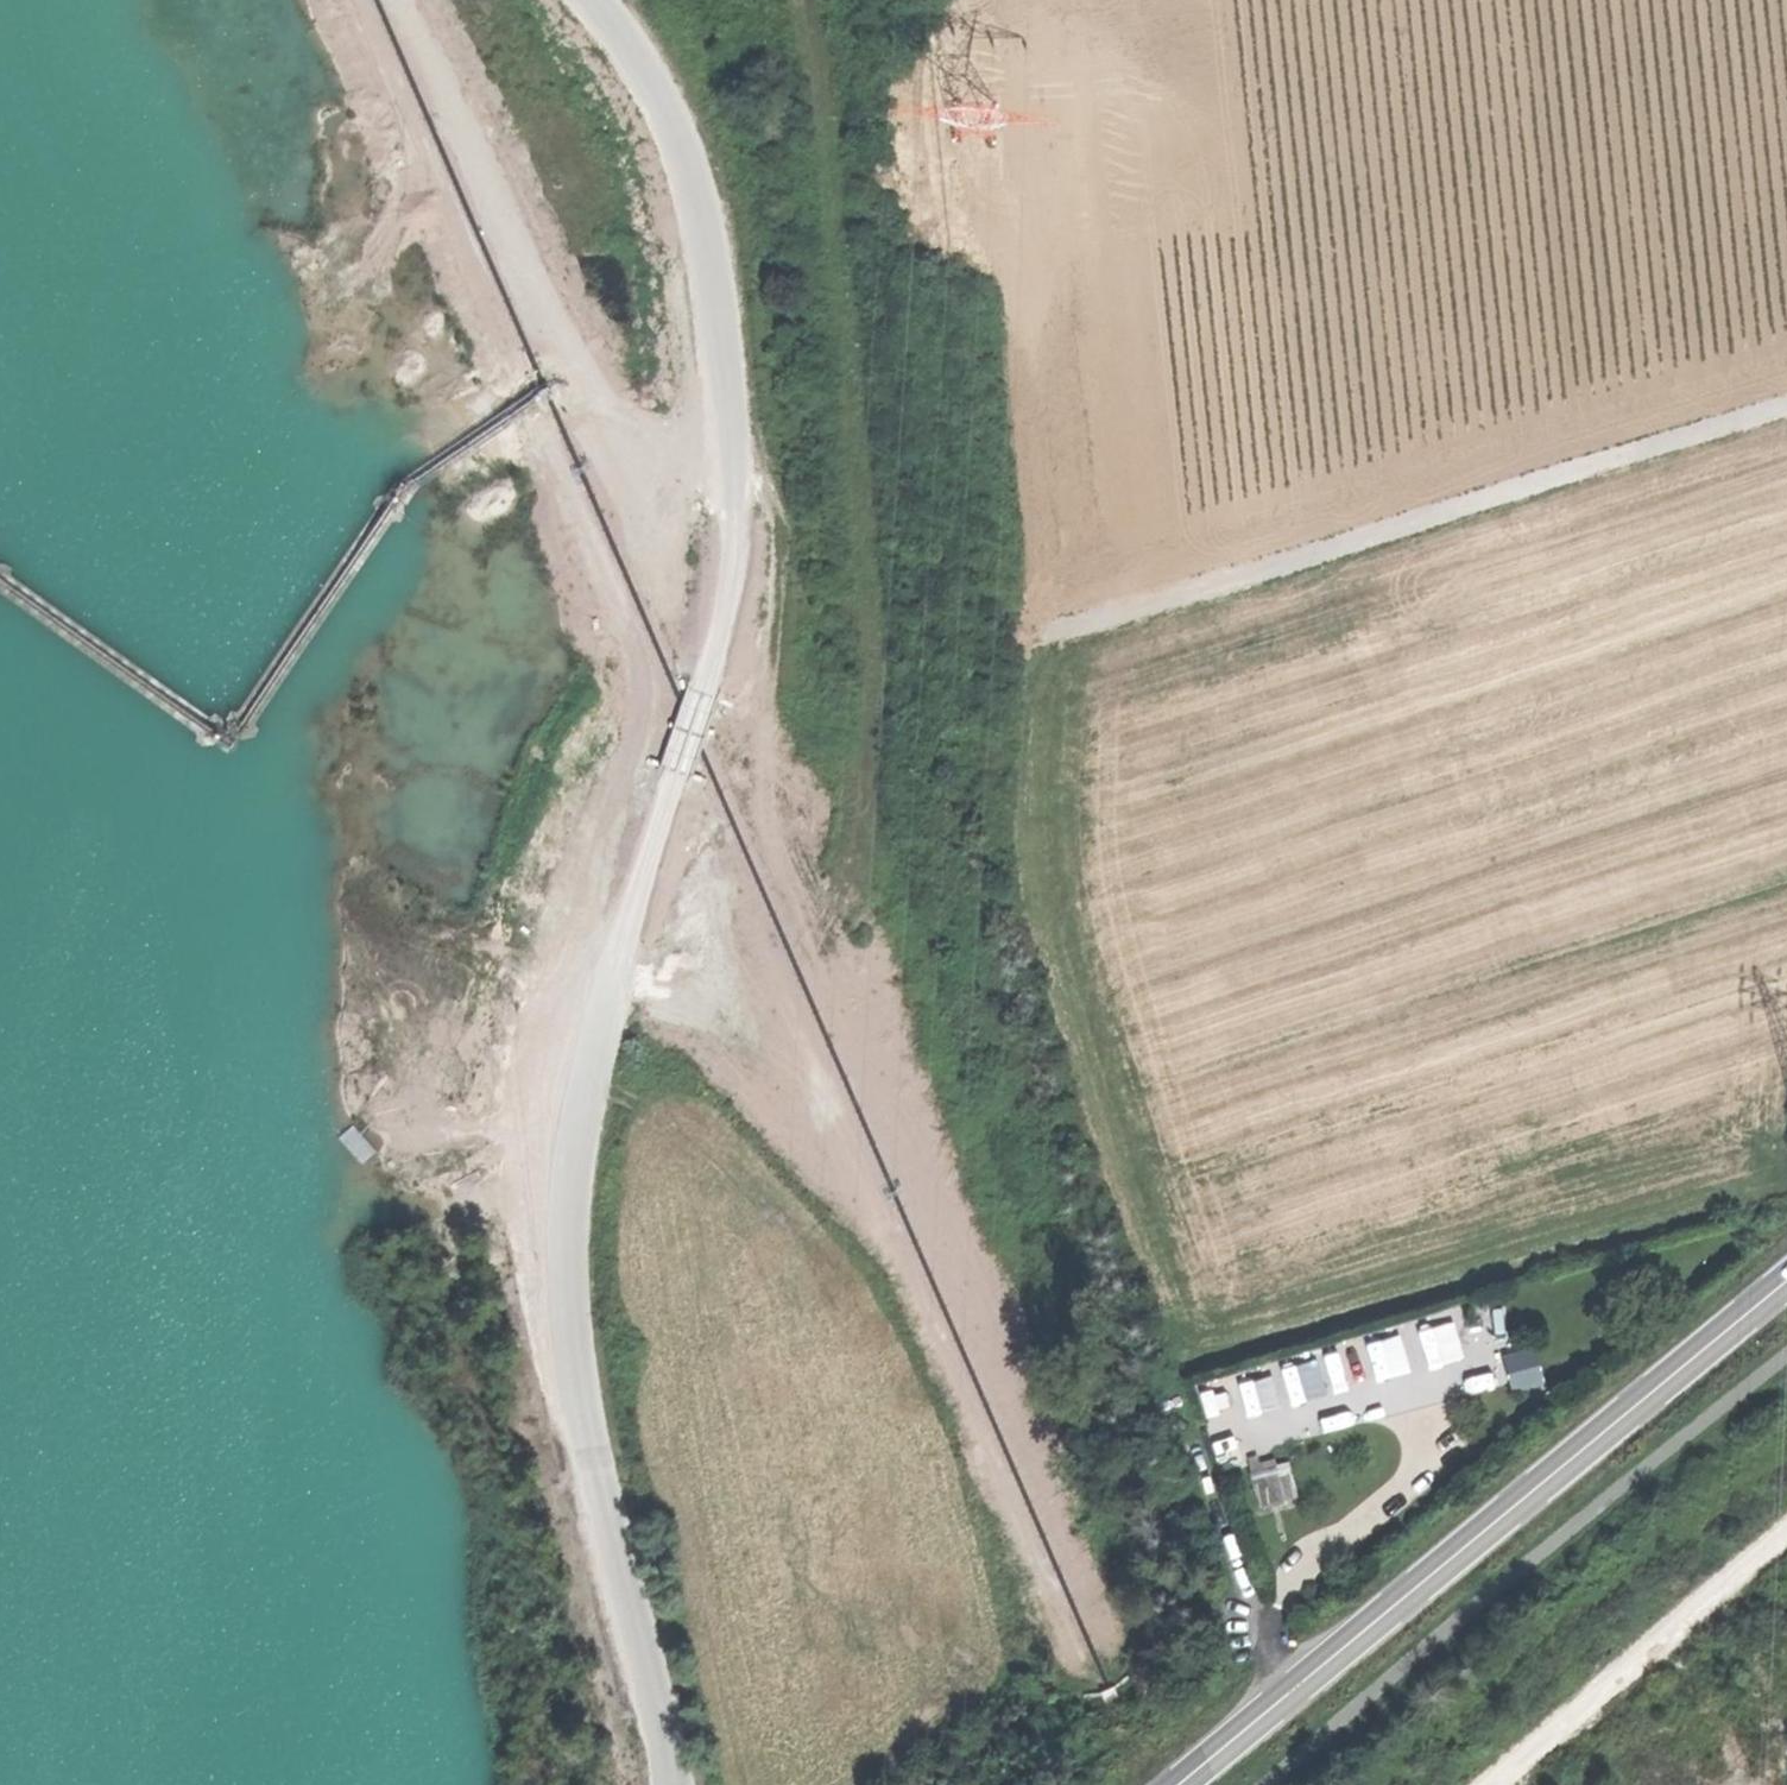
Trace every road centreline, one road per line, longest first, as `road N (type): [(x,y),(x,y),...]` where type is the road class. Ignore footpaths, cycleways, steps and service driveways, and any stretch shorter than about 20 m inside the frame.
road 1 (secondary): [(1180,1784),(1786,1281)]

